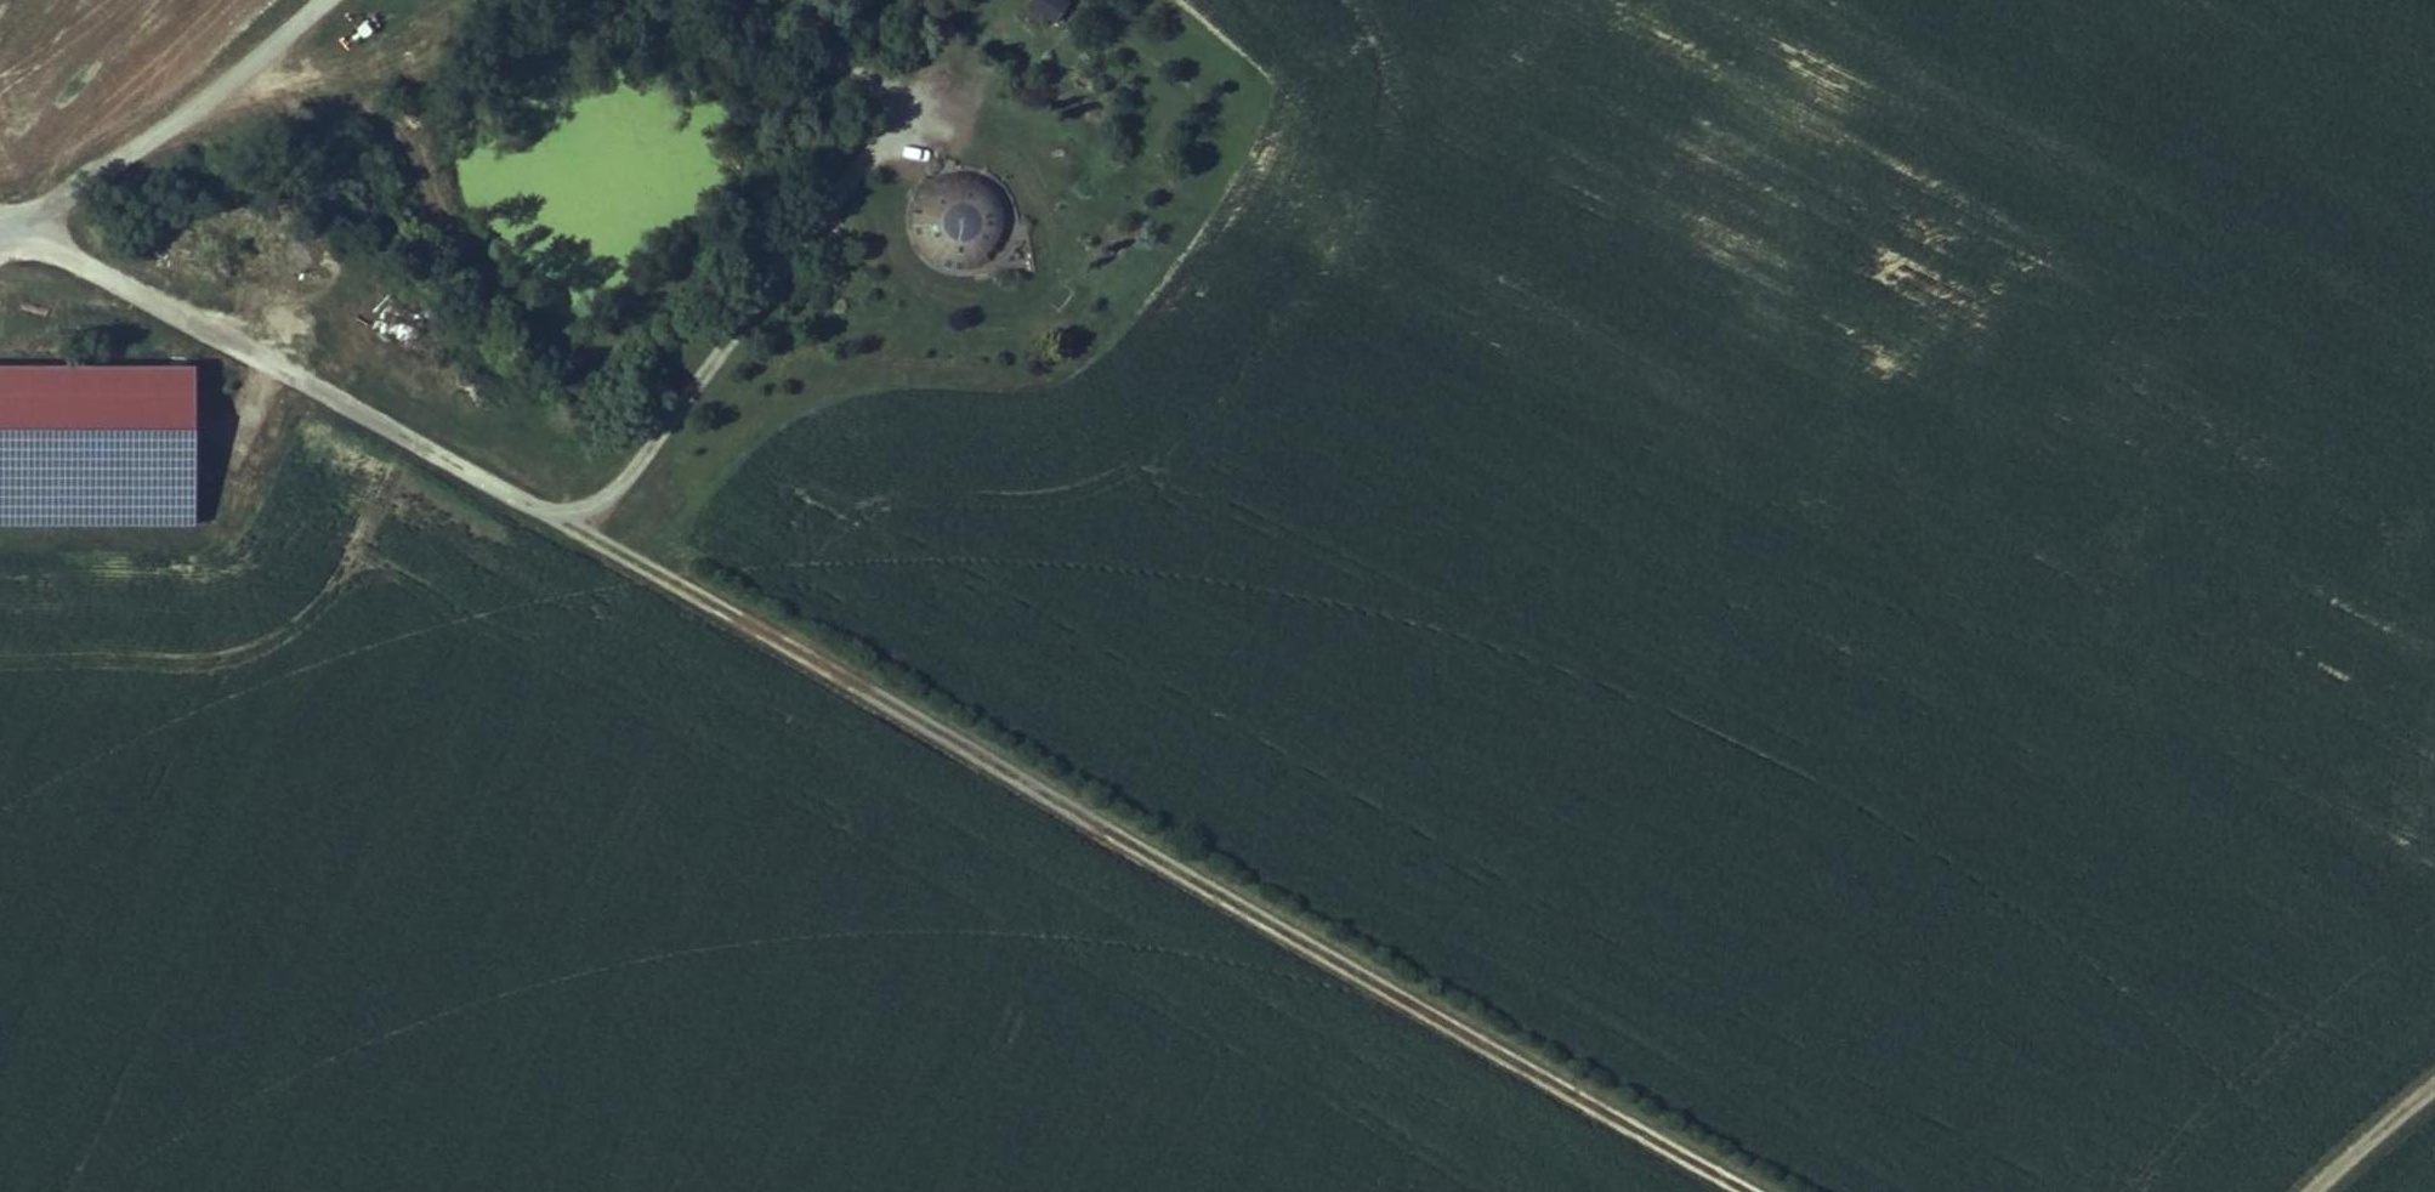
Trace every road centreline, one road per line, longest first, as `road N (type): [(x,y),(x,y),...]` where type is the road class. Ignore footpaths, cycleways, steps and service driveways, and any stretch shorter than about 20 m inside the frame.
road 1 (track): [(551,508),(1764,1191)]
road 2 (track): [(2303,1191),(2434,1075)]

